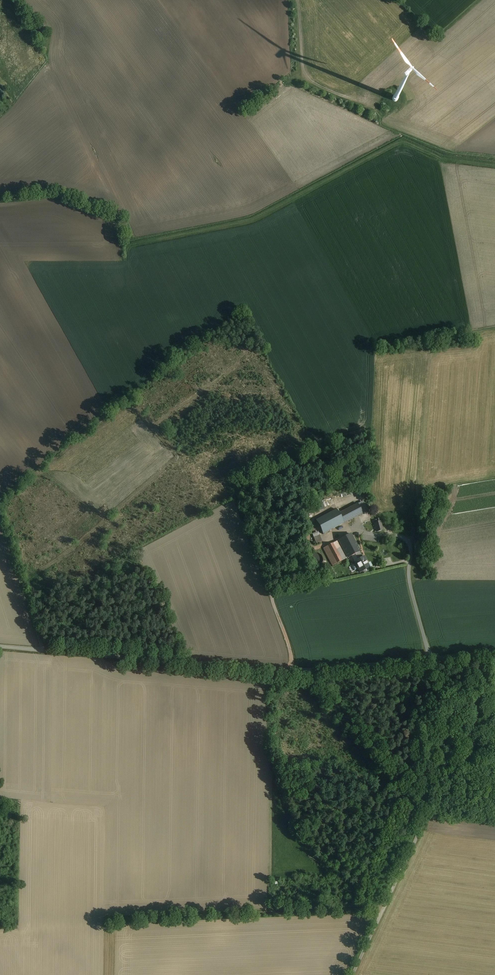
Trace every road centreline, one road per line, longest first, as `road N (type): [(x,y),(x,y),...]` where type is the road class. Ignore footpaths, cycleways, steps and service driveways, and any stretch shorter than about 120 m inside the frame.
road 1 (unclassified): [(494,655),(294,670),(0,646)]
road 2 (unclassified): [(494,674),(421,723),(424,815),(352,974)]
road 3 (track): [(184,449),(85,541),(22,586)]
road 4 (track): [(304,670),(425,797)]
road 5 (track): [(296,0),(302,60),(314,79),(336,95),(389,99)]
road 6 (track): [(294,670),(272,592),(293,556),(323,541)]
road 7 (track): [(0,519),(43,650)]

